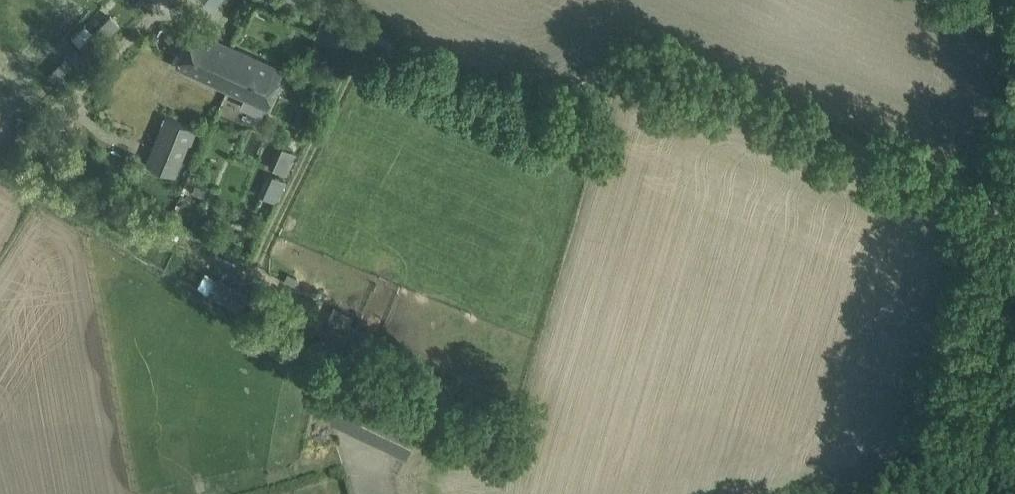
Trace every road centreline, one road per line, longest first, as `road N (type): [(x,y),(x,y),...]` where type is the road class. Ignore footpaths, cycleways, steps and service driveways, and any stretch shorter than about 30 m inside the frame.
road 1 (track): [(1014,120),(989,194),(654,52),(533,72),(500,68),(368,0)]
road 2 (track): [(989,194),(936,426),(968,493)]

